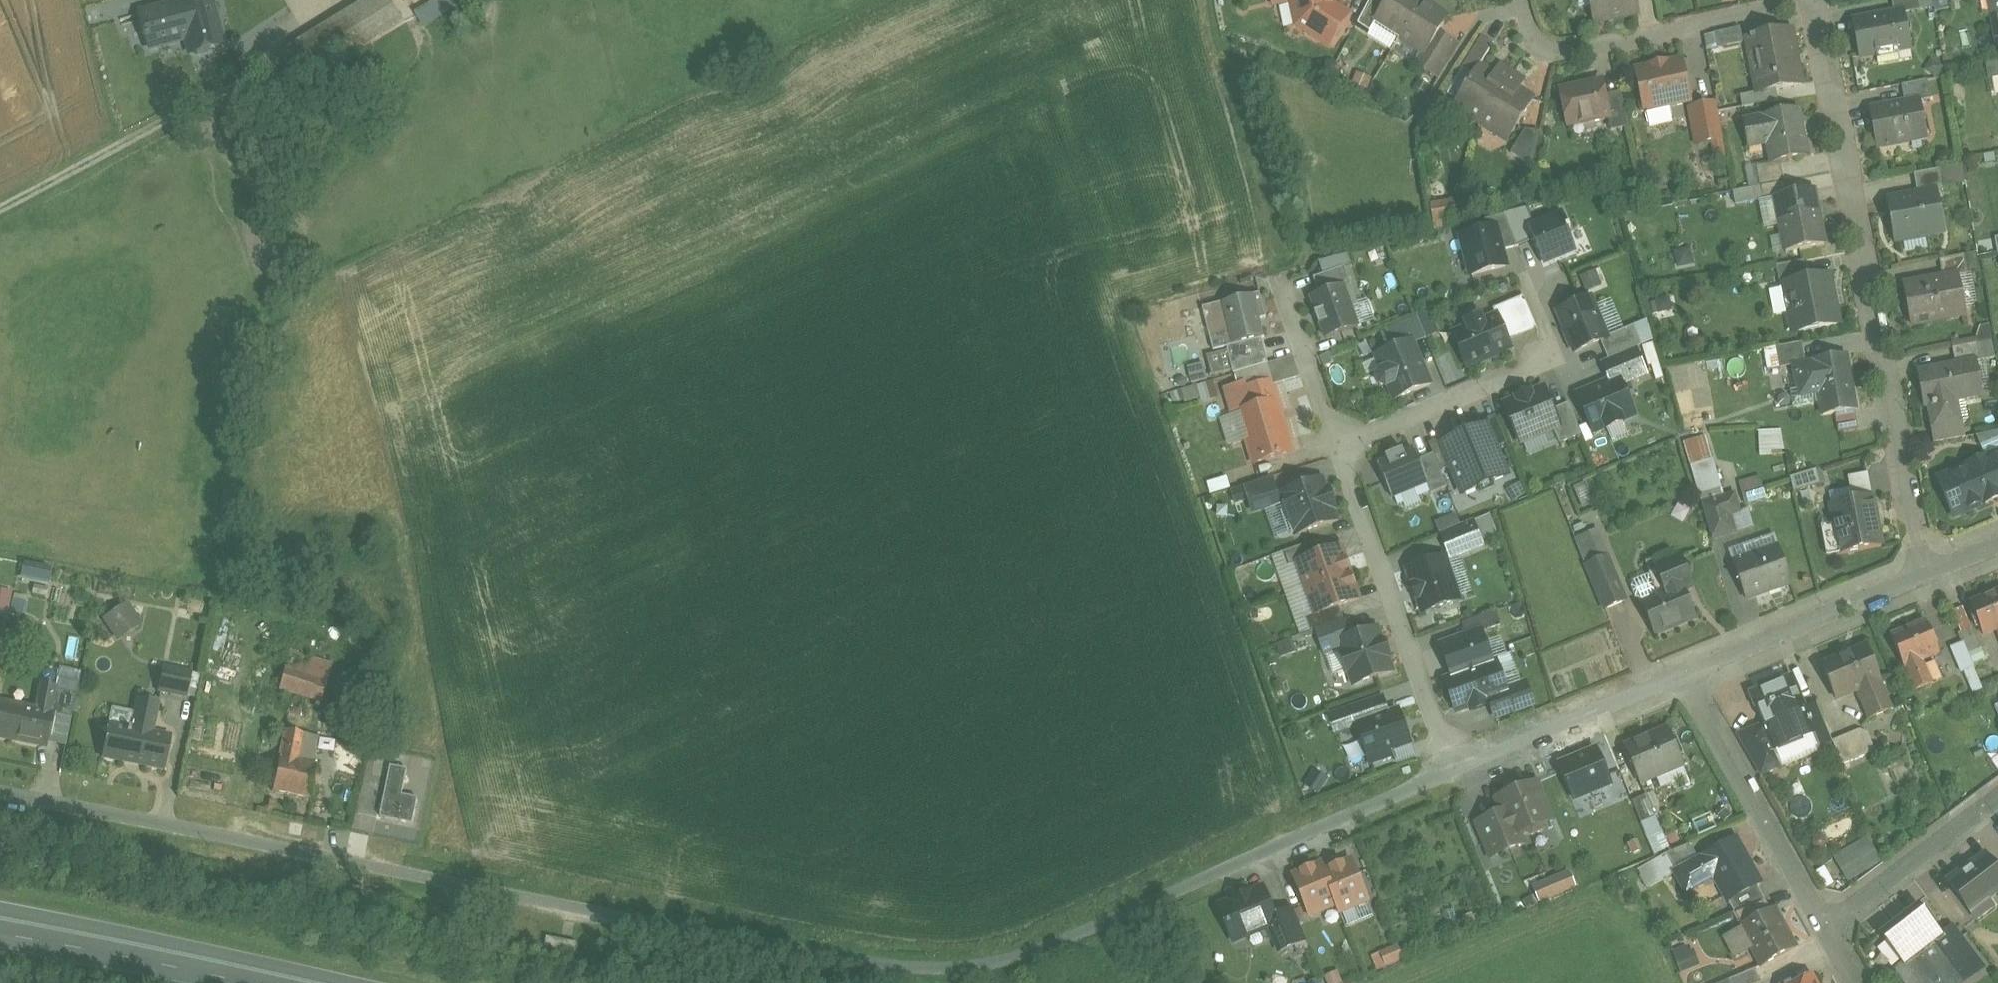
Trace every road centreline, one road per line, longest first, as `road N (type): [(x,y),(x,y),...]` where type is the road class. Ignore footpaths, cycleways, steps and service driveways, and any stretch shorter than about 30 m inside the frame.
road 1 (unclassified): [(0,800),(887,975),(1006,973),(1181,897)]
road 2 (residential): [(1812,0),(1929,579)]
road 3 (residential): [(1344,452),(1452,774)]
road 4 (residential): [(1522,0),(1535,40),(1563,57),(1812,0)]
road 5 (residential): [(1452,774),(1181,897)]
road 6 (trunk): [(290,982),(0,919)]
road 7 (residential): [(1829,926),(1691,680)]
road 8 (track): [(0,209),(248,80)]
road 9 (residential): [(1929,579),(1691,680)]
road 10 (residential): [(1691,680),(1452,774)]
road 11 (residential): [(1545,363),(1344,452)]
road 12 (residential): [(1997,800),(1829,926)]
road 13 (residential): [(1281,280),(1344,452)]

